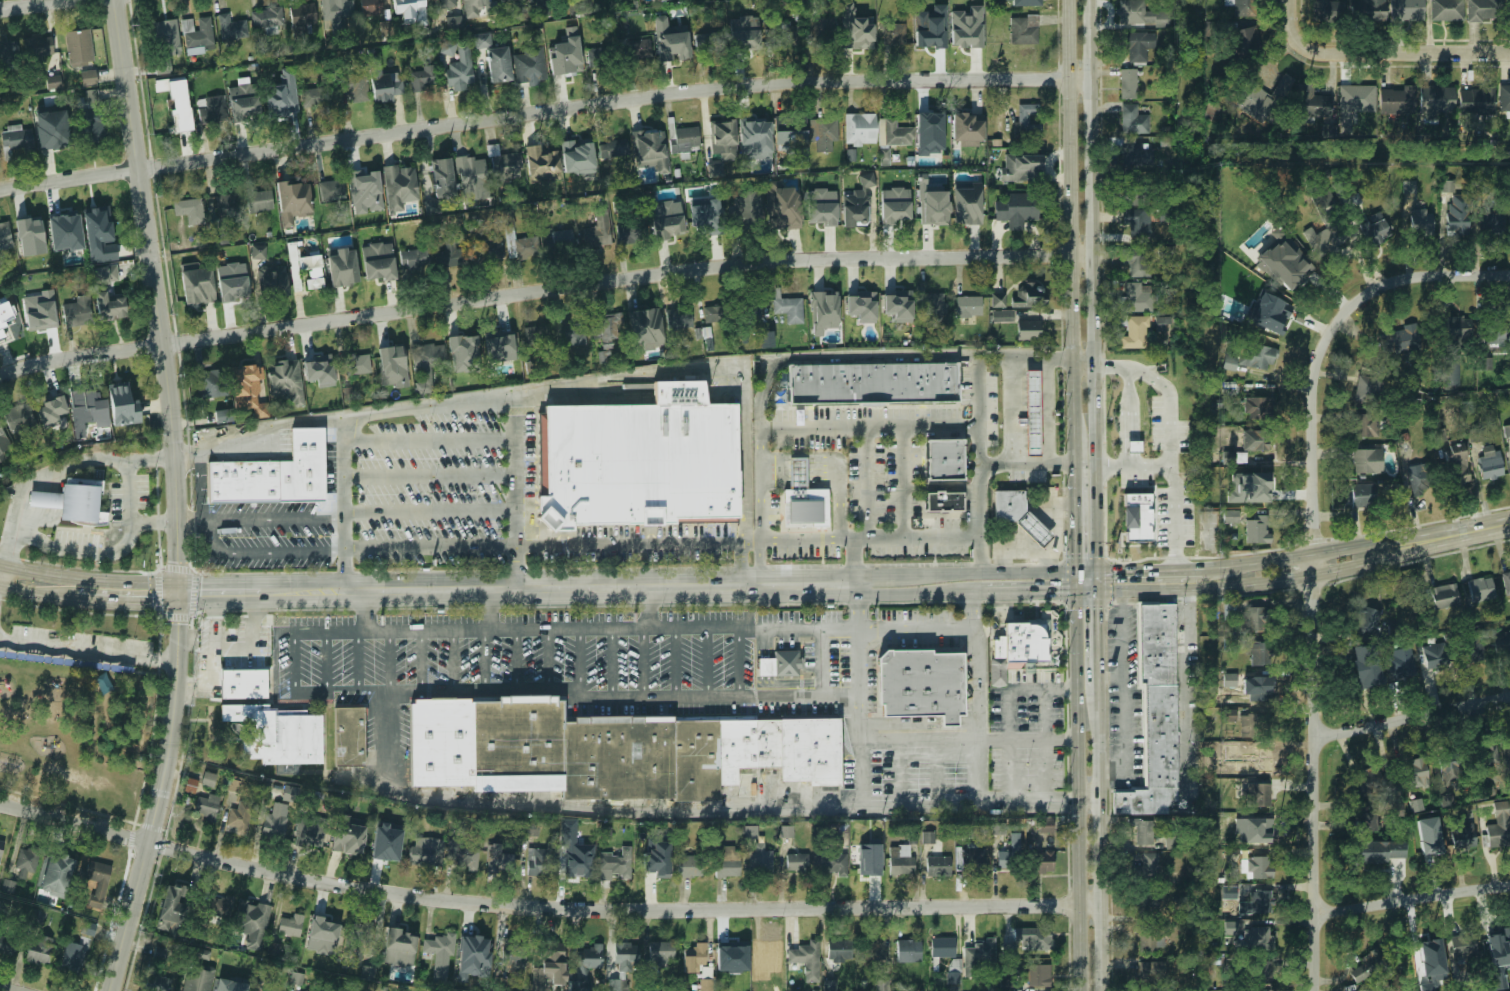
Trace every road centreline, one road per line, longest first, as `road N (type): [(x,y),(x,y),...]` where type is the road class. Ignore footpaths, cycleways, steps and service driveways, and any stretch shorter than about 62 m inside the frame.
road 1 (residential): [(1107,903),(580,910),(465,902),(232,862),(0,803)]
road 2 (residential): [(1051,254),(698,268),(61,360),(0,378)]
road 3 (residential): [(1051,78),(723,88),(0,190)]
road 4 (tertiary): [(112,990),(171,748),(180,595),(170,403),(116,0)]
road 5 (residential): [(1316,990),(1314,391),(1326,343),(1356,302)]
road 6 (secondary): [(1097,592),(1086,0)]
road 7 (secondary): [(343,593),(853,585)]
road 8 (secondary): [(1065,0),(1071,422)]
road 9 (secondary): [(1072,572),(1076,990)]
road 10 (secondary): [(1072,593),(1196,591),(1424,550)]
road 11 (secondary): [(1108,990),(1101,732)]
road 12 (secondary): [(1421,537),(1206,570)]
road 13 (residential): [(1509,53),(1329,54),(1304,45)]
road 14 (residential): [(1509,698),(1313,739)]
road 15 (residential): [(1509,886),(1316,917)]
road 16 (secondary): [(1096,572),(921,574)]
road 17 (residential): [(1509,273),(1407,276),(1356,302)]
road 18 (secondary): [(159,584),(1,568)]
road 19 (secondary): [(1071,422),(1072,572)]
road 20 (secondary): [(1101,732),(1097,592)]
road 21 (secondary): [(945,594),(1072,593)]

